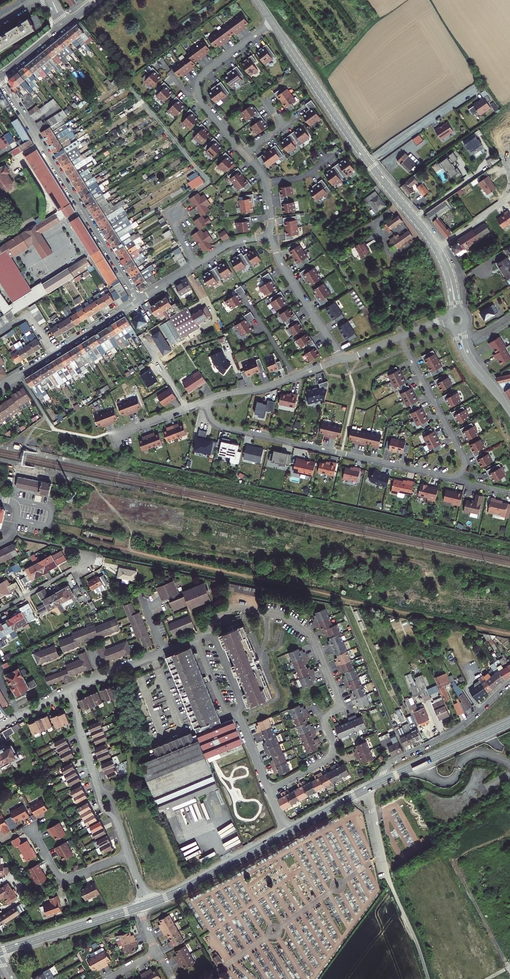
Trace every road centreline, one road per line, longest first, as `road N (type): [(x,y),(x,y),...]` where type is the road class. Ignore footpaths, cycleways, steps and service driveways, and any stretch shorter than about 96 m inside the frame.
road 1 (track): [(509,634),(130,552),(43,525)]
road 2 (residential): [(209,626),(238,607),(288,618),(312,637),(337,698),(325,720),(331,756),(268,792)]
road 3 (residential): [(272,22),(437,249)]
road 4 (residential): [(139,300),(0,77)]
road 5 (residential): [(205,401),(221,426),(447,478)]
road 6 (residential): [(428,978),(390,880),(368,788)]
road 7 (unclassified): [(243,154),(202,102),(199,81),(272,22)]
road 8 (residential): [(379,783),(391,763),(459,727),(509,681)]
road 9 (residential): [(447,478),(462,471),(463,458),(399,337)]
road 10 (tertiary): [(146,905),(287,832)]
road 11 (residential): [(139,300),(230,244),(269,237)]
road 12 (tertiary): [(0,951),(139,907)]
road 13 (tertiary): [(509,723),(379,783)]
road 14 (unclassified): [(342,360),(269,237)]
road 15 (residential): [(205,401),(342,360)]
road 16 (residential): [(68,689),(196,639)]
road 17 (residential): [(23,373),(139,300)]
road 18 (residential): [(30,828),(62,877),(129,856)]

